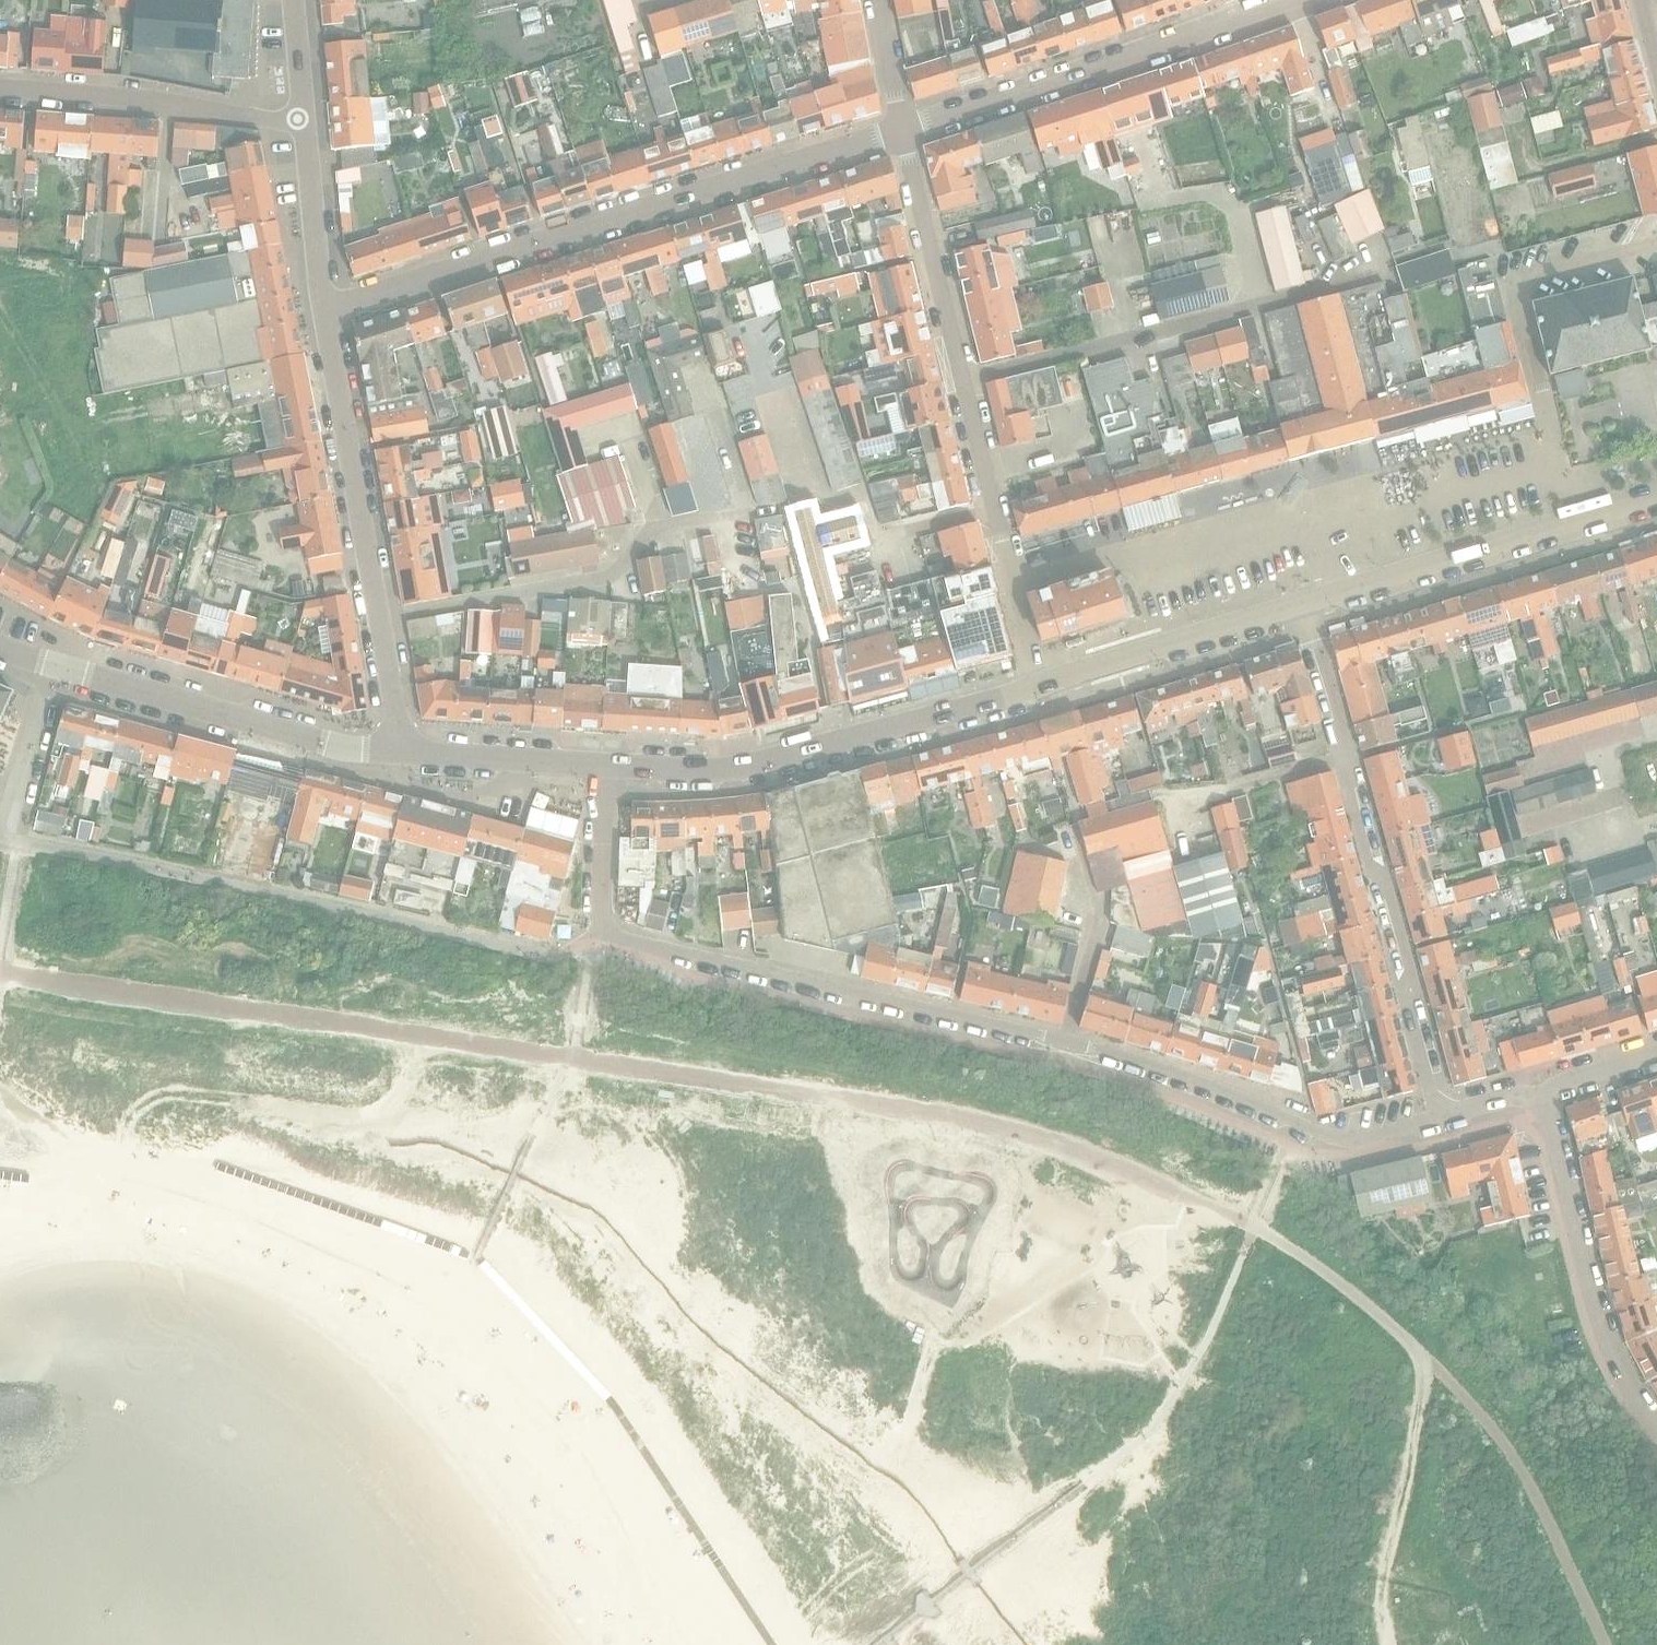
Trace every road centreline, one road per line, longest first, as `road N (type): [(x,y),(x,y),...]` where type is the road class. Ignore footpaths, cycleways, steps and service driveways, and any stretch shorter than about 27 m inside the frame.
road 1 (residential): [(604,767),(601,929),(620,939),(1173,1071),(1335,1137),(1438,1117)]
road 2 (residential): [(324,312),(902,132)]
road 3 (residential): [(1036,686),(902,132)]
road 4 (residential): [(1438,1117),(1406,1000),(1410,970),(1389,887),(1368,866),(1307,603)]
road 5 (residential): [(401,752),(324,312)]
road 6 (secondary): [(604,767),(731,770),(1036,686)]
road 7 (secondary): [(401,752),(342,748),(0,651)]
road 8 (residential): [(902,132),(1272,0)]
road 9 (secondary): [(1307,603),(1656,501)]
road 10 (residential): [(1656,1432),(1601,1334),(1539,1091)]
road 11 (residential): [(298,120),(0,90)]
road 12 (track): [(1423,1354),(1416,1436),(1382,1603),(1387,1644)]
road 13 (secondary): [(1036,686),(1307,603)]
road 14 (secondary): [(604,767),(401,752)]
road 15 (residential): [(324,312),(298,120)]
road 16 (residential): [(902,132),(877,0)]
road 17 (residential): [(1539,1091),(1656,1053)]
road 18 (residential): [(298,120),(294,0)]

